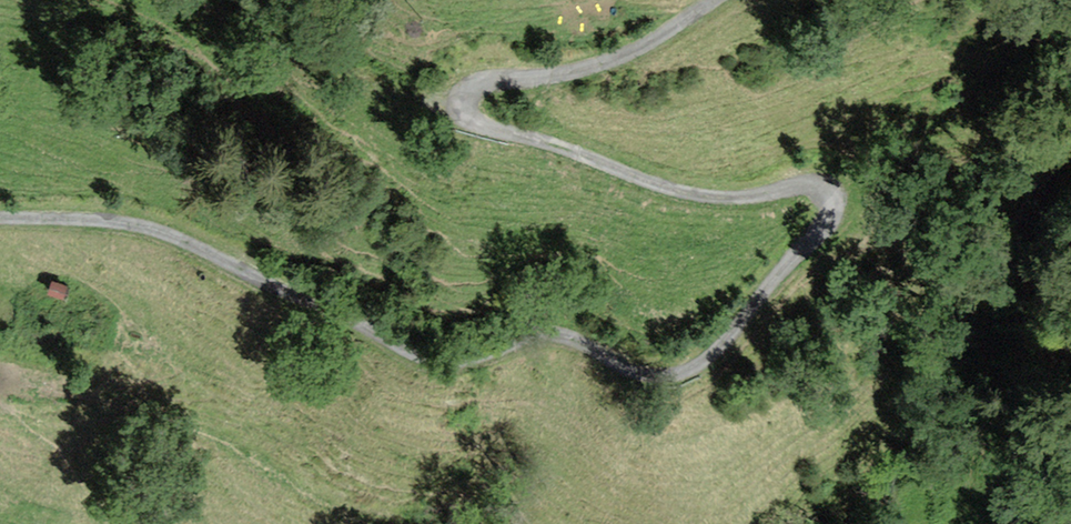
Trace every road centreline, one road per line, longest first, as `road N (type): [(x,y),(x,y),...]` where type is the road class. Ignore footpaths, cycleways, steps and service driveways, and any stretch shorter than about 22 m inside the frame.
road 1 (unclassified): [(717,0),(615,61),(475,86),(455,106),(464,120),(569,148),(679,193),(821,189),(825,222),(710,355),(684,373),(645,374),(553,333),(470,359),(424,357),(160,230),(0,218)]

